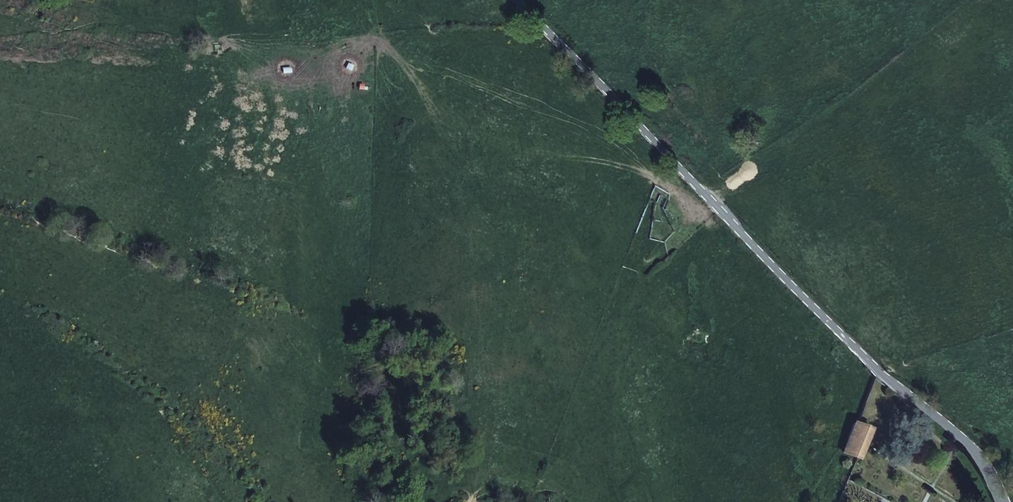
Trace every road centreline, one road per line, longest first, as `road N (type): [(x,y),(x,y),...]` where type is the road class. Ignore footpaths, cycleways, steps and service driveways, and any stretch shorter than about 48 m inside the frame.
road 1 (unclassified): [(511,0),(884,383),(975,450),(997,501)]

